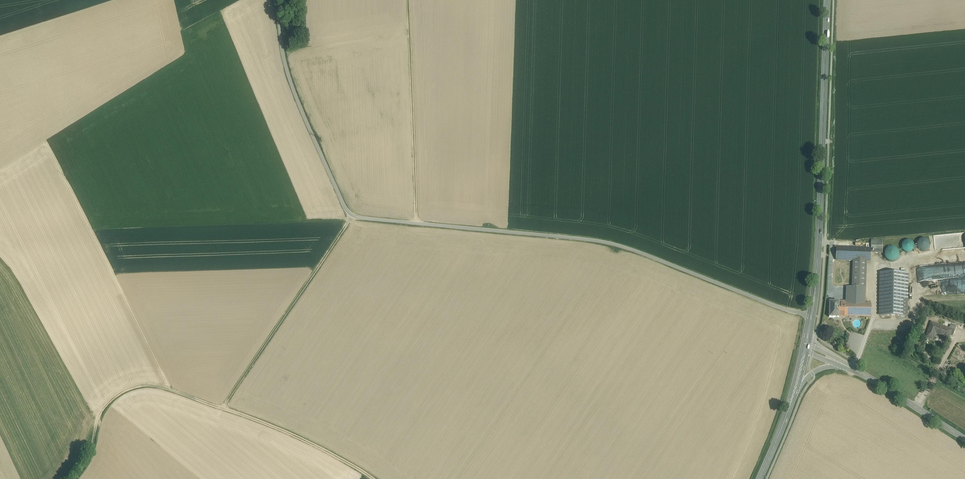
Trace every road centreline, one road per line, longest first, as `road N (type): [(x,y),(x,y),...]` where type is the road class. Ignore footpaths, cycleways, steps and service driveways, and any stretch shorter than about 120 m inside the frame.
road 1 (unclassified): [(276,0),(285,66),(349,216),(613,244),(812,317)]
road 2 (track): [(369,478),(276,427),(147,385),(111,400),(100,414),(79,478)]
road 3 (secondary): [(812,317),(827,0)]
road 4 (track): [(349,216),(221,407)]
road 5 (secondary): [(846,365),(964,439)]

